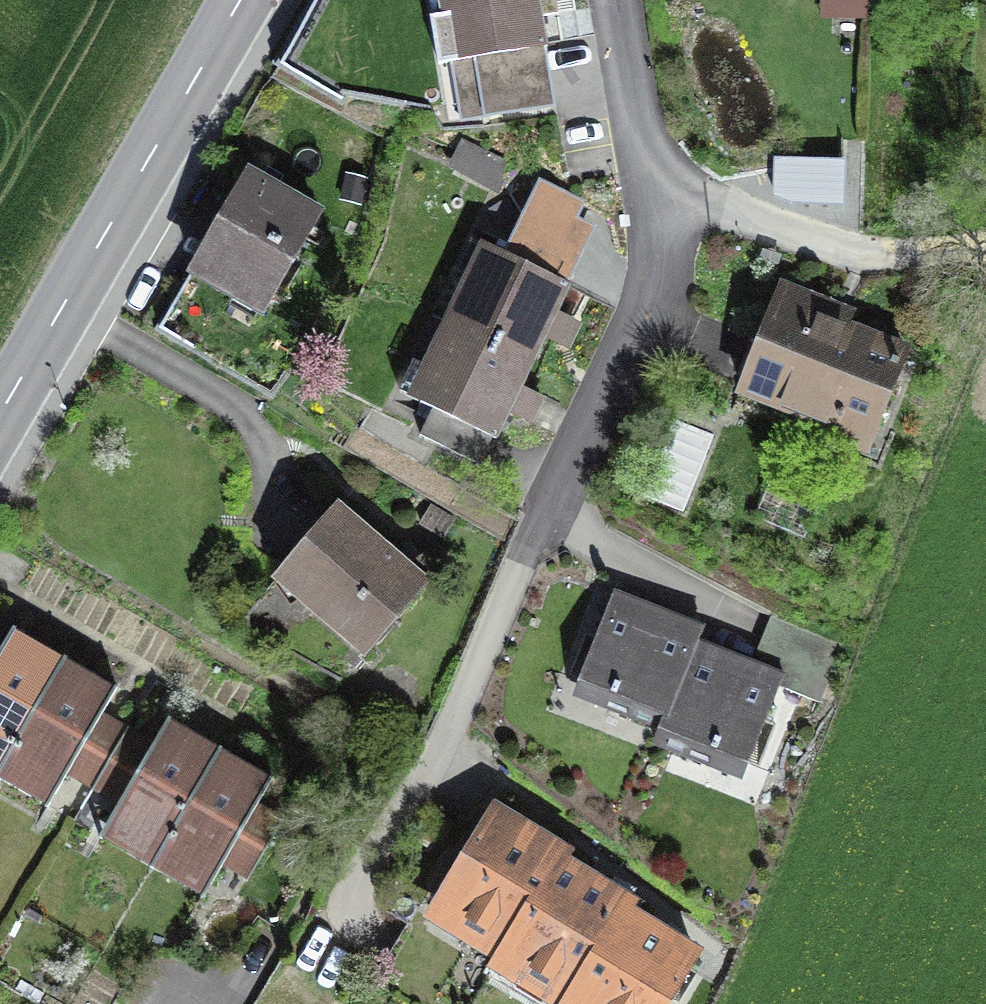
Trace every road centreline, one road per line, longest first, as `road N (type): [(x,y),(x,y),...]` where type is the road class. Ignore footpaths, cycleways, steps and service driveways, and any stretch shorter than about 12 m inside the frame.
road 1 (residential): [(373,878),(678,239),(617,0)]
road 2 (secondary): [(0,416),(243,0)]
road 3 (track): [(985,263),(855,267),(763,237),(678,239)]

